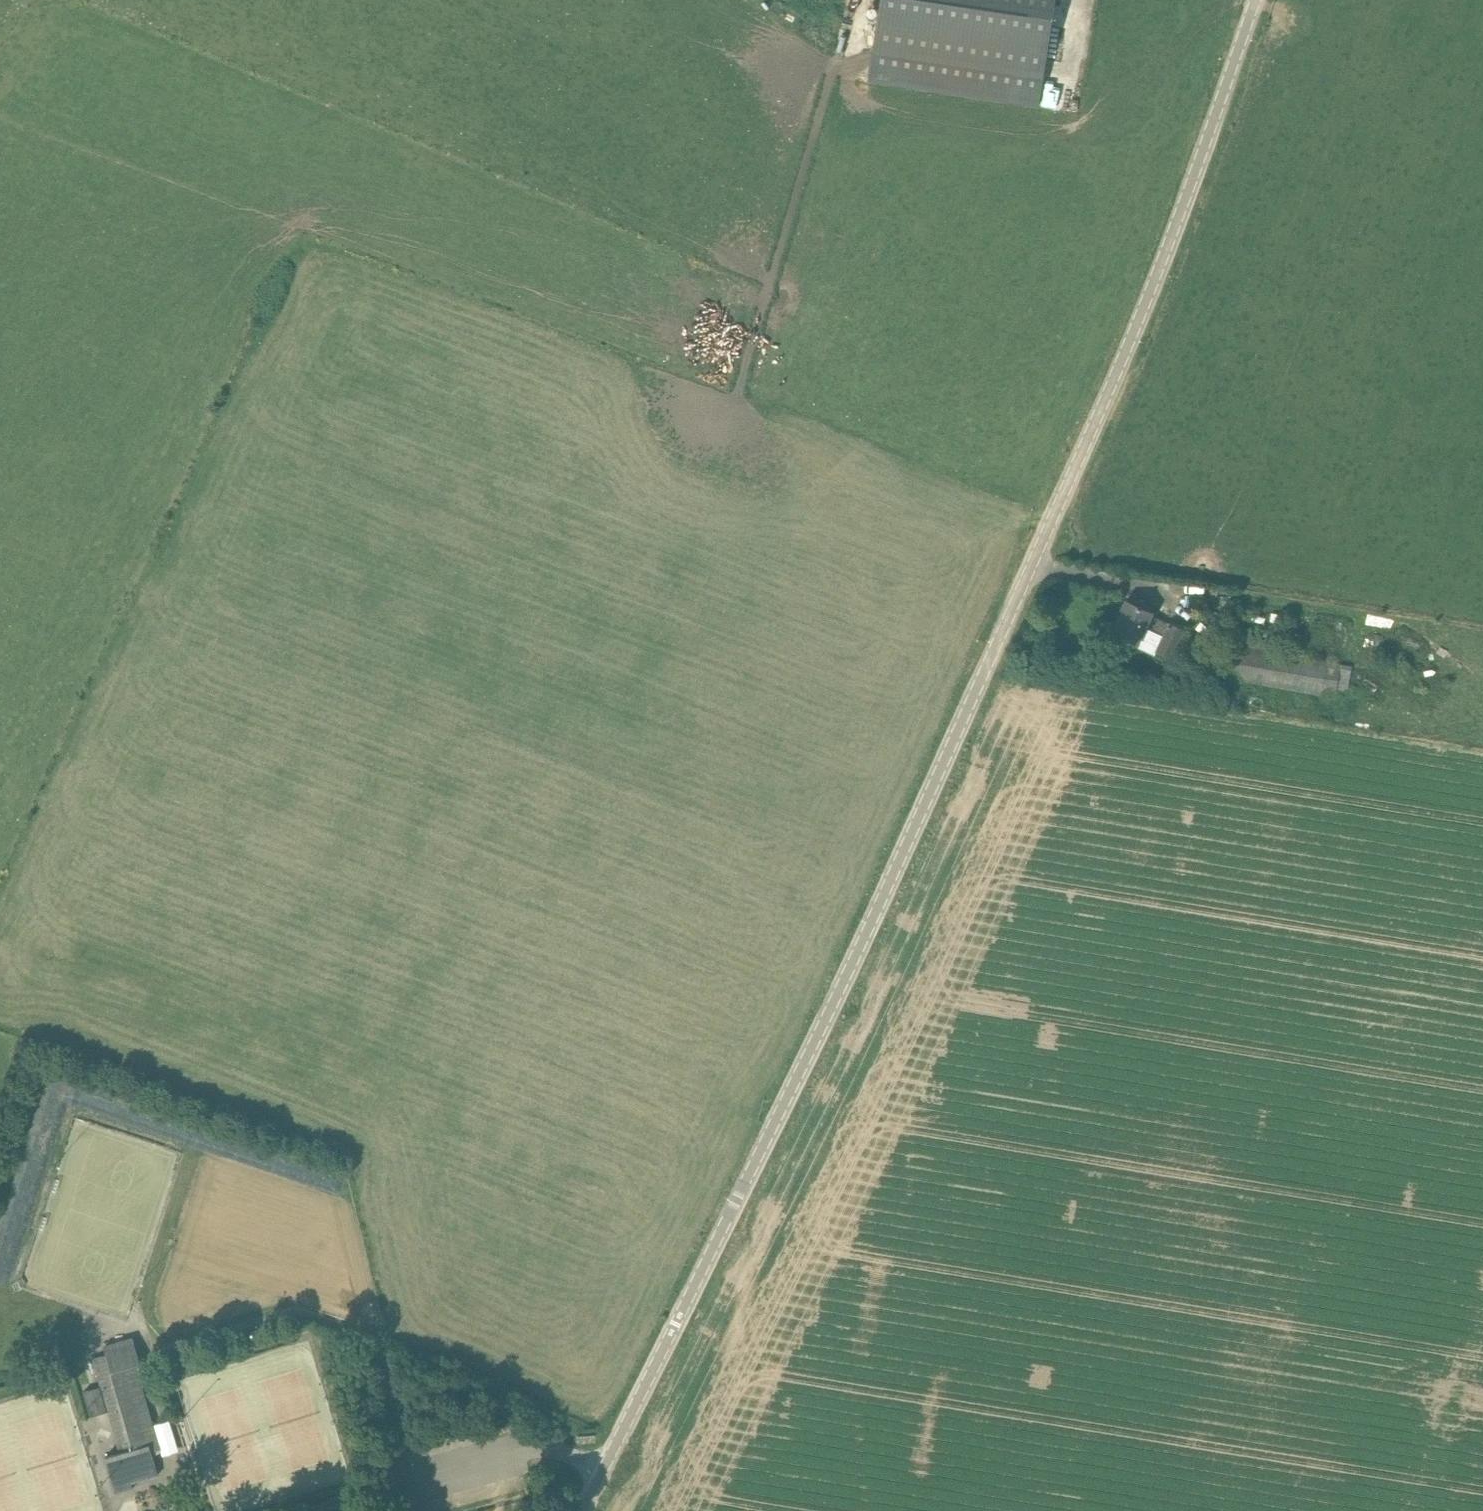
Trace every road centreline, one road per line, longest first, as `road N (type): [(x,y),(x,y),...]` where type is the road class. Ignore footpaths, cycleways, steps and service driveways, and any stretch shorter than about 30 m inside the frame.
road 1 (unclassified): [(581,1510),(881,889),(1119,362),(1254,0)]

